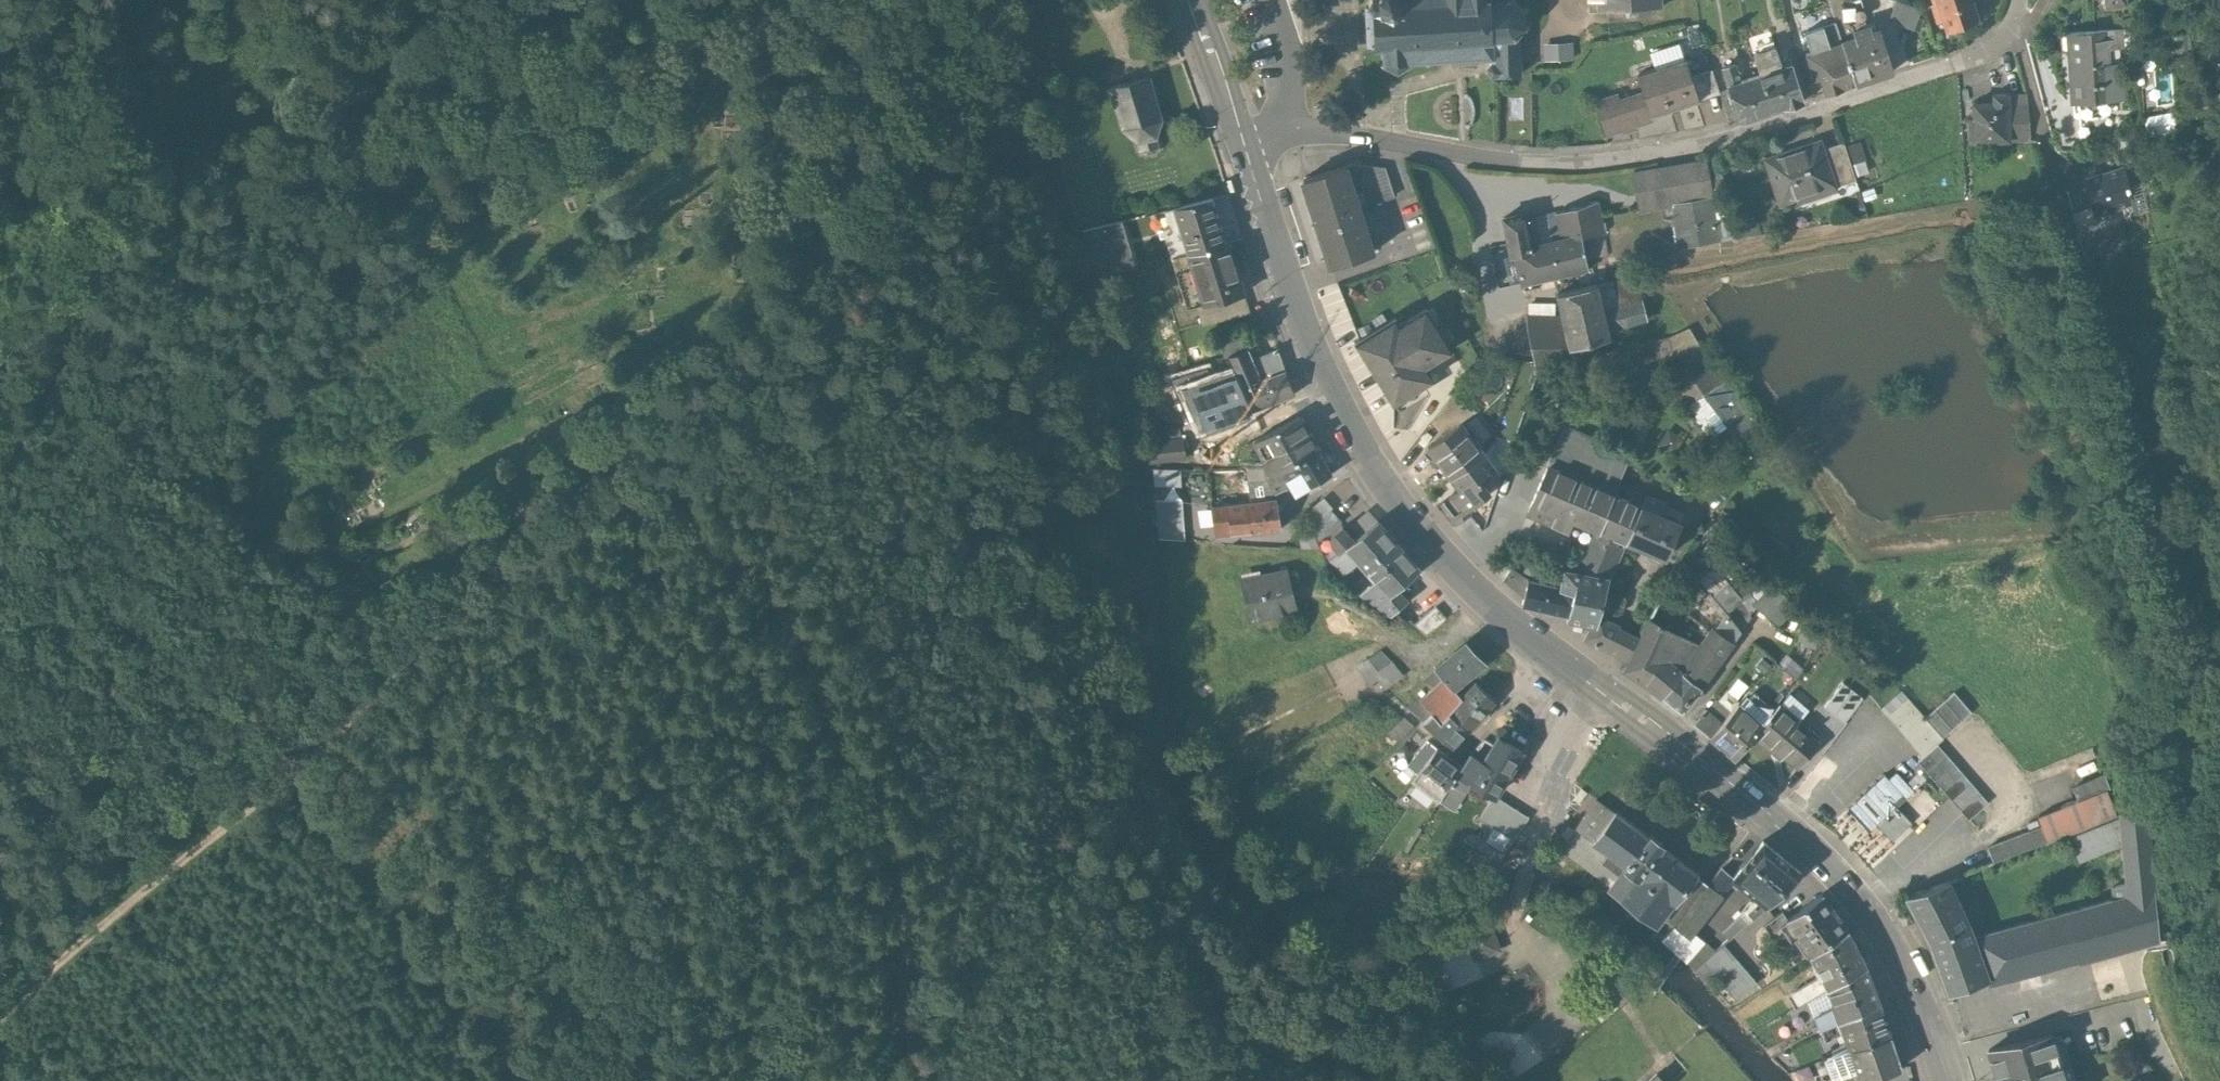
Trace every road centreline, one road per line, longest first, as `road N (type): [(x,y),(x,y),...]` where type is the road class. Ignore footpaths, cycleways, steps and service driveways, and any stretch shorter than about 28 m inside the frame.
road 1 (track): [(809,0),(847,32),(871,72),(877,107),(866,110),(857,100),(842,55),(826,38),(804,27),(750,27),(467,151),(457,166),(477,168),(564,131),(654,110),(788,126),(814,157),(827,227),(822,264),(803,287),(714,347),(305,561),(303,582),(325,621),(338,624),(606,476),(638,511)]
road 2 (track): [(0,1024),(560,543),(638,511),(705,533),(779,604),(797,628),(893,860),(905,905),(901,1001),(895,1039),(866,1080)]
road 3 (secondary): [(1241,137),(1333,395),(1429,545),(1488,605),(1617,692),(1813,847),(1888,936),(1949,1080)]
road 4 (residential): [(2021,0),(2017,26),(1988,54),(1793,120),(1664,152),(1517,161),(1278,128),(1241,137)]
road 5 (track): [(466,0),(165,186),(0,354)]
road 6 (track): [(549,0),(436,79),(456,82),(558,38),(700,0)]
road 7 (secondary): [(1188,0),(1241,137)]

